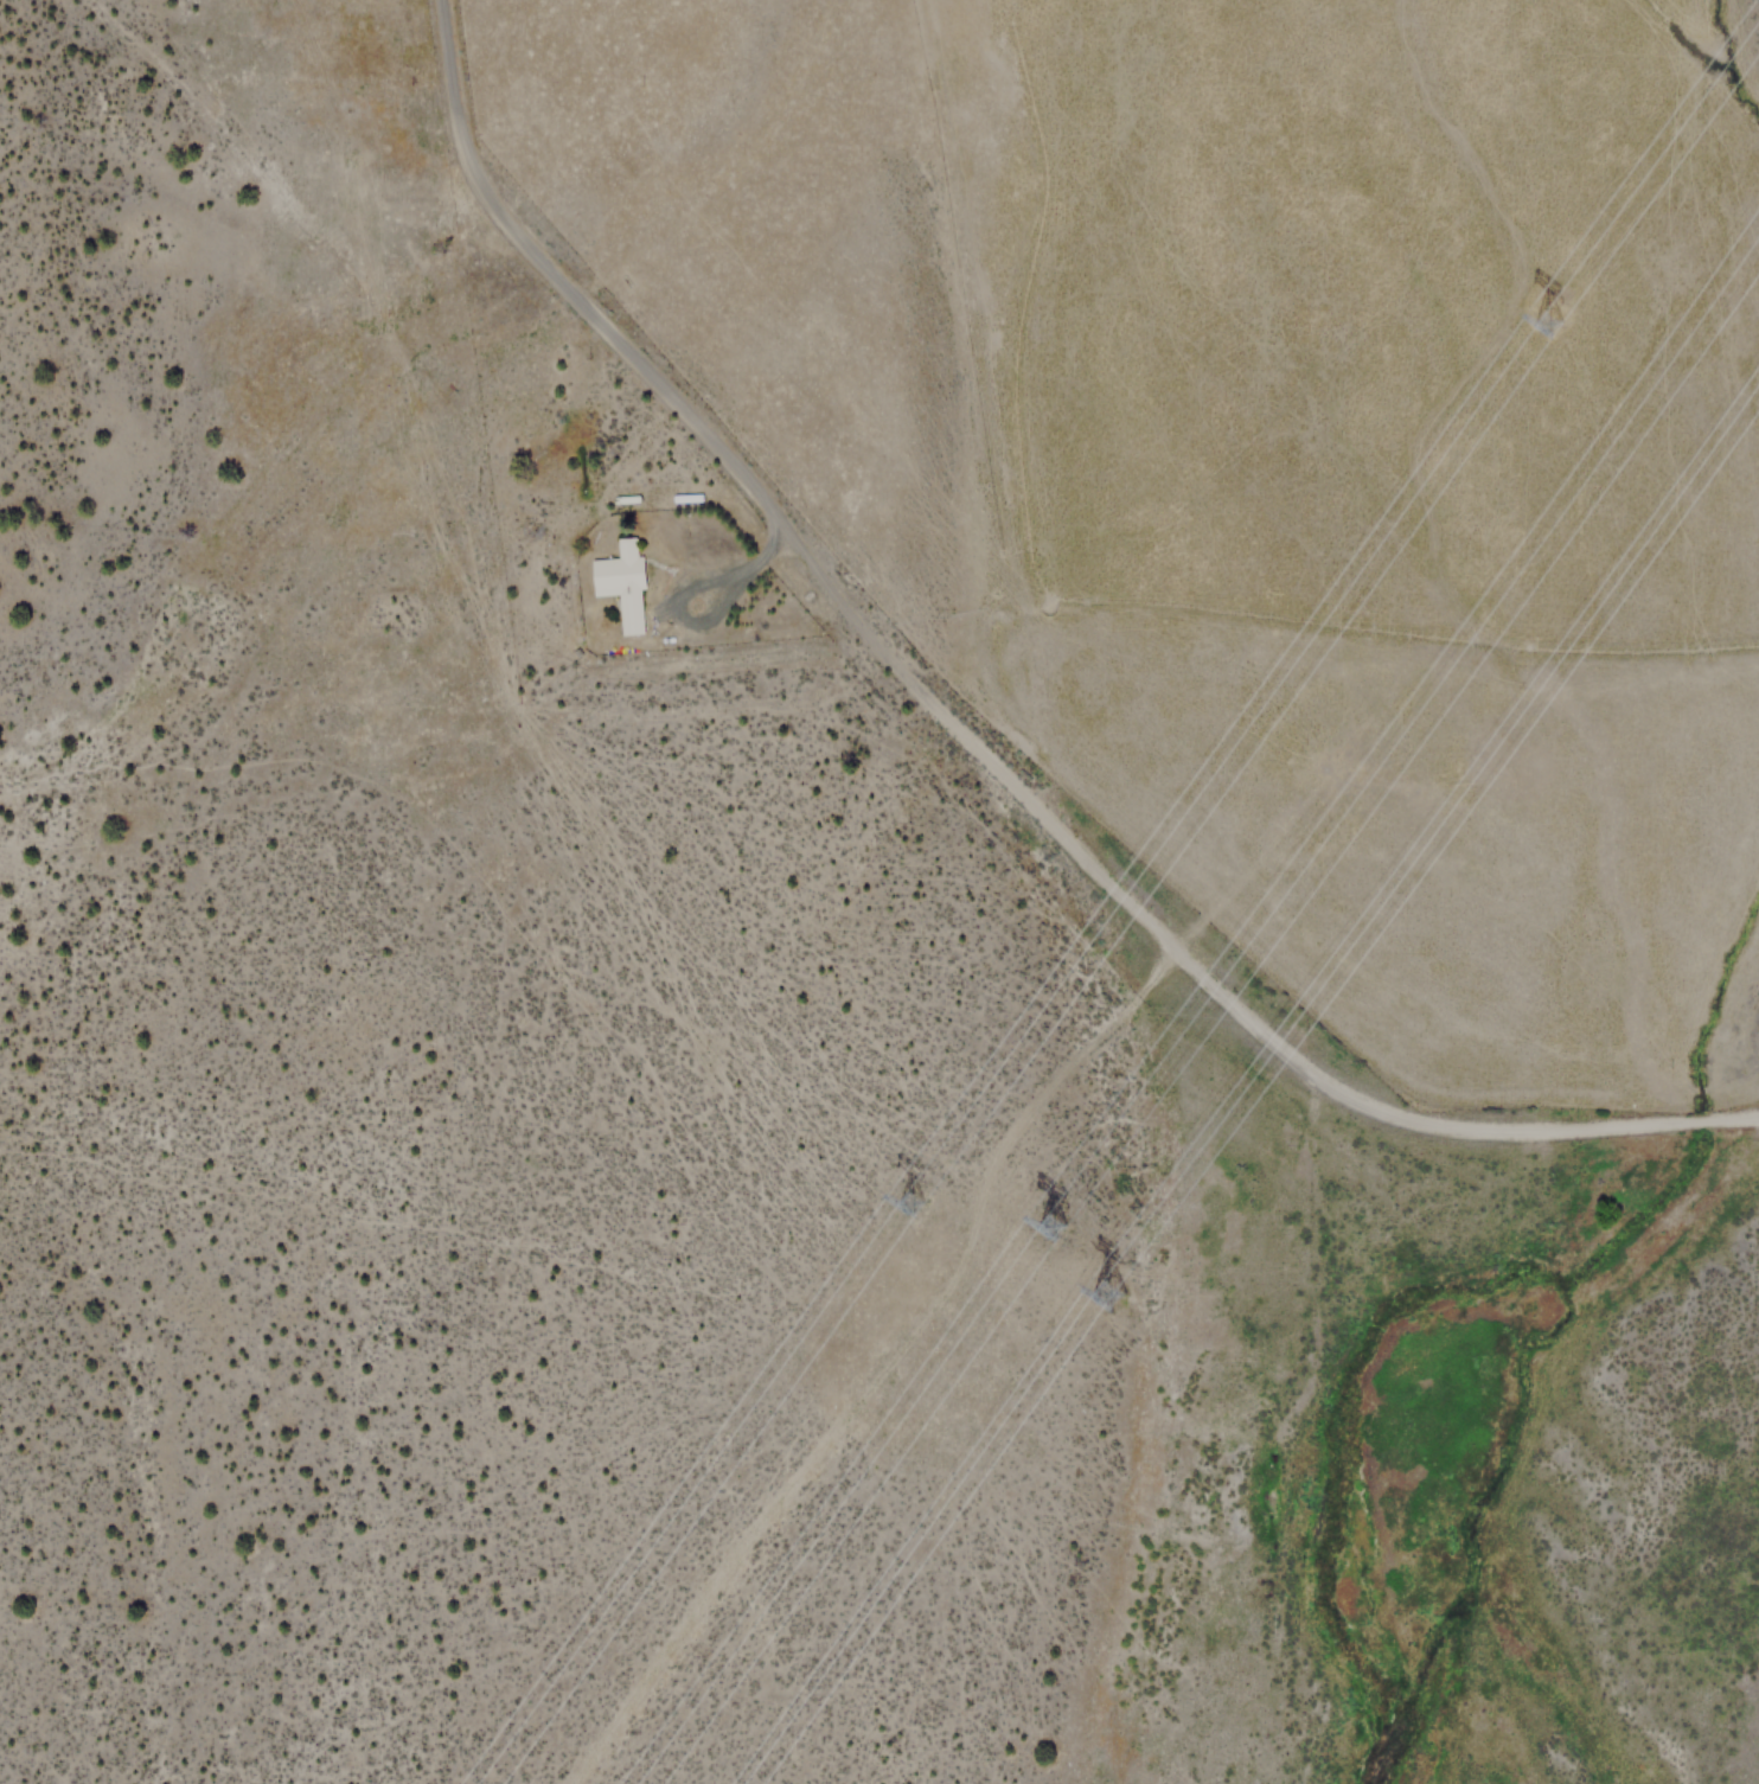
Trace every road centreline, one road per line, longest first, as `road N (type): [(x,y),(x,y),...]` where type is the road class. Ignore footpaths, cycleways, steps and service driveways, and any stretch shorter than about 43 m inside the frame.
road 1 (residential): [(1758,1114),(1568,1133),(1403,1123),(1337,1094),(1279,1049),(1170,949),(903,676),(481,191),(453,119),(438,0)]
road 2 (track): [(1170,949),(1098,1016),(1002,1226),(965,1279),(859,1373),(815,1432),(789,1486),(736,1553),(698,1644),(610,1783)]

